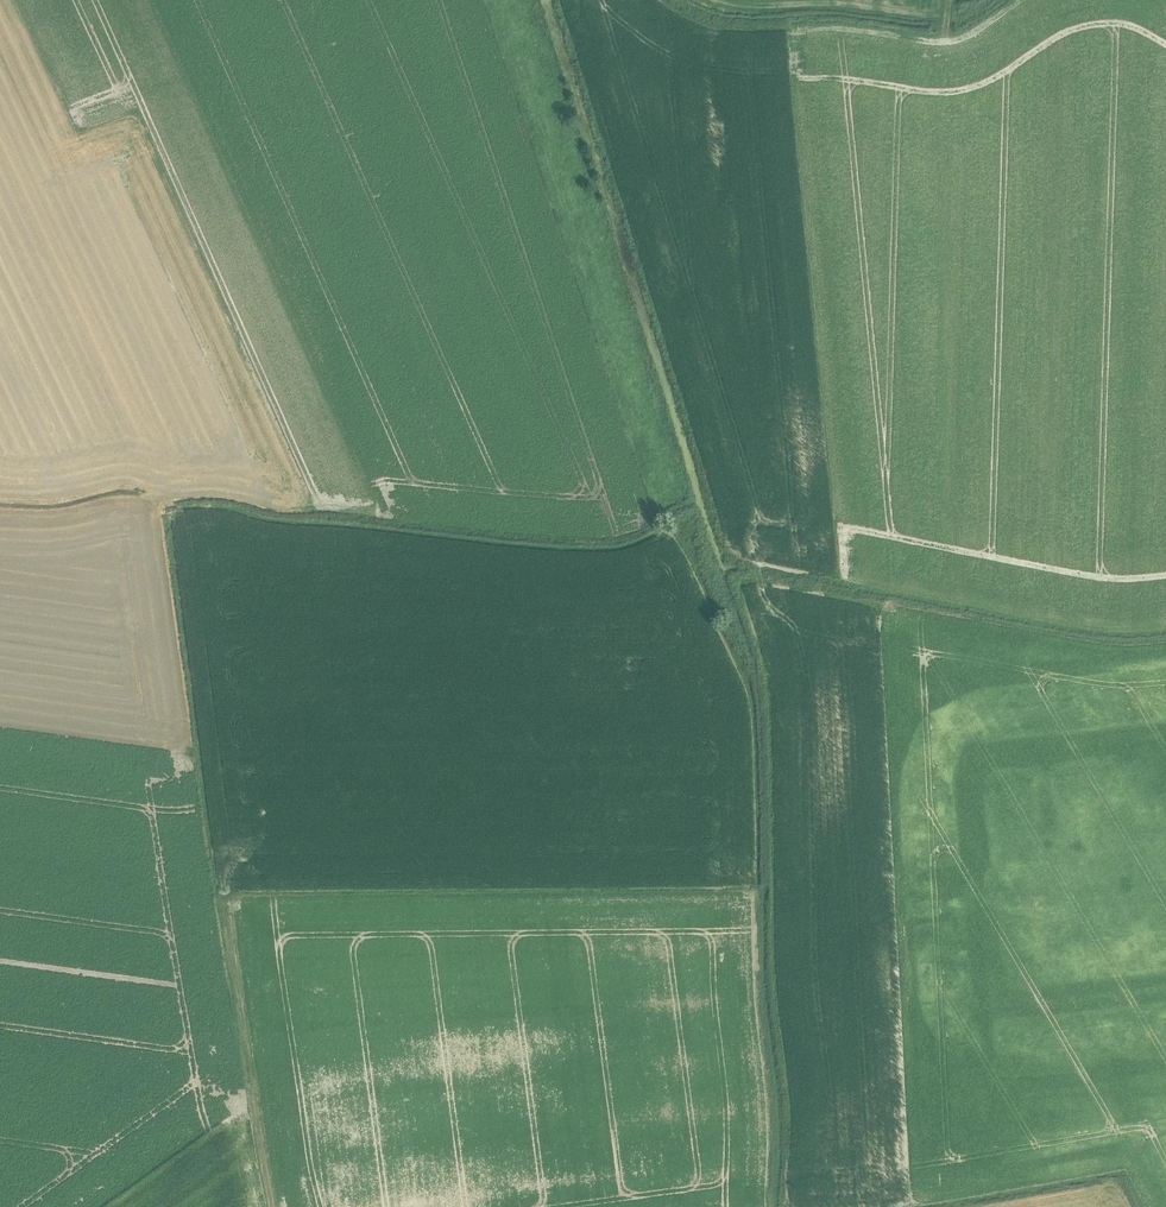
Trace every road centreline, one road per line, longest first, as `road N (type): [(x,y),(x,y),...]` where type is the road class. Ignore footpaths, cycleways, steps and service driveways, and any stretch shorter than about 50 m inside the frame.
road 1 (track): [(204,752),(275,1206)]

